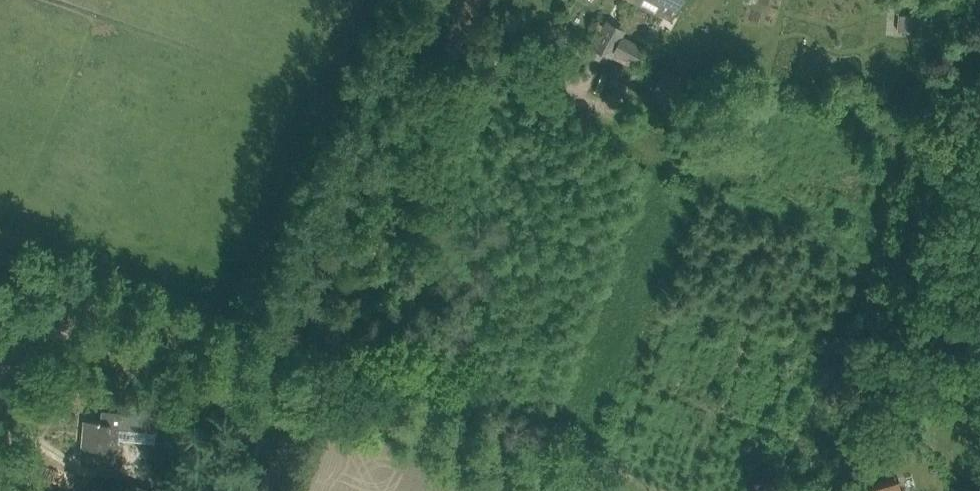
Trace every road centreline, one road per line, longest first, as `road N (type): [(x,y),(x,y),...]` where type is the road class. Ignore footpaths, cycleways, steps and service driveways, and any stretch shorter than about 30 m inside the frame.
road 1 (track): [(84,295),(600,490)]
road 2 (track): [(473,0),(270,490)]
road 3 (track): [(84,295),(0,461)]

